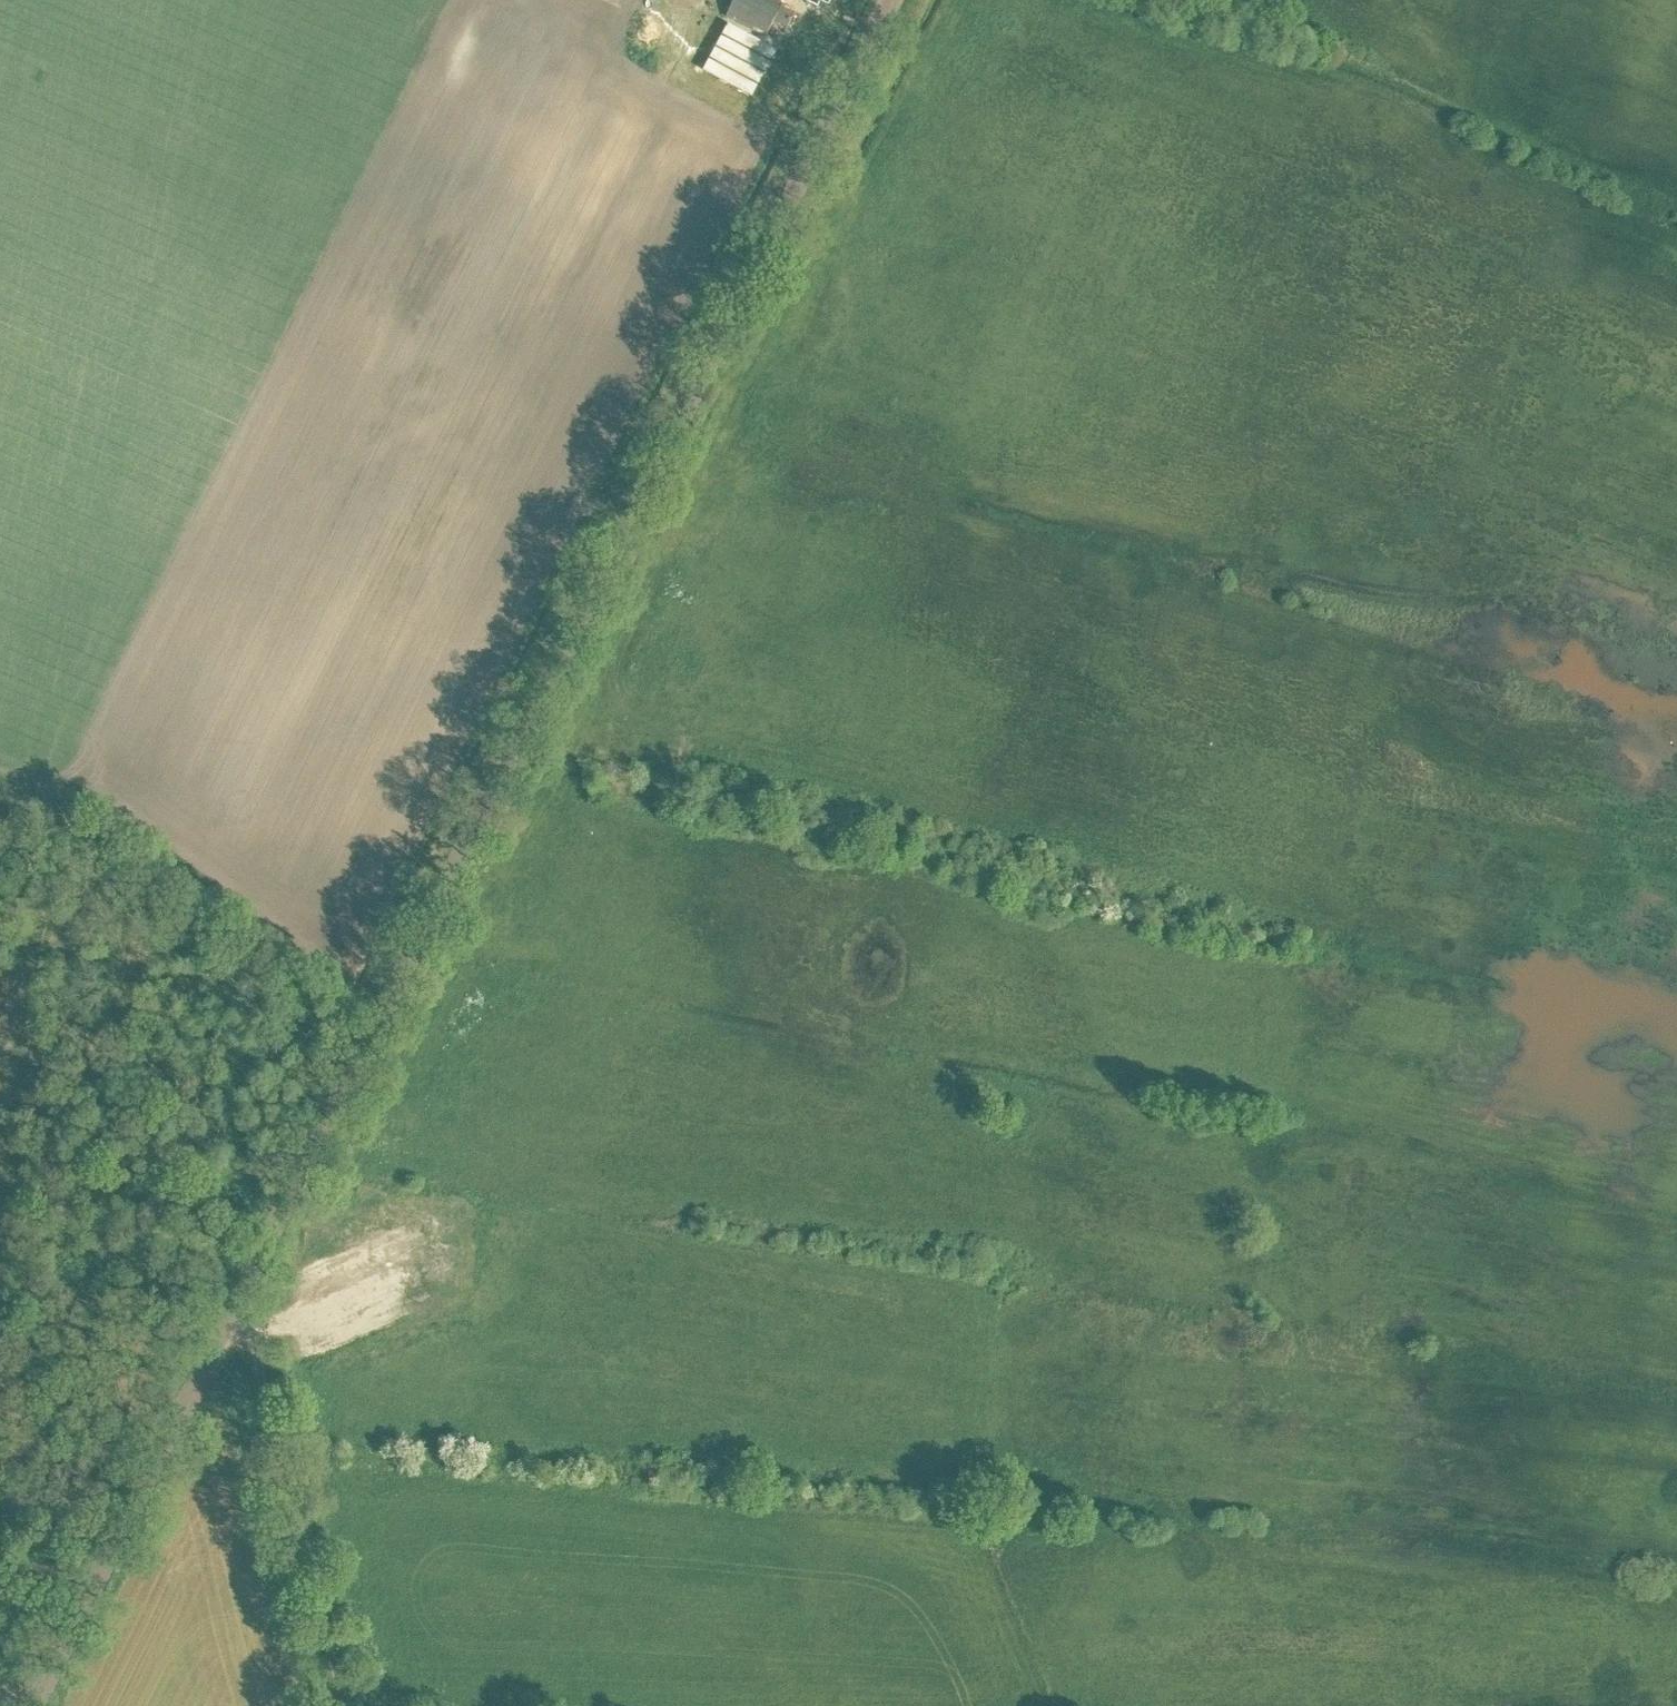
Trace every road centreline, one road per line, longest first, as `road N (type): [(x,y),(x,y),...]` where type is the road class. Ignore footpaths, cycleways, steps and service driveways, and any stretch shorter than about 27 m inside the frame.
road 1 (tertiary): [(889,0),(34,1705)]
road 2 (track): [(340,1705),(239,1300)]

